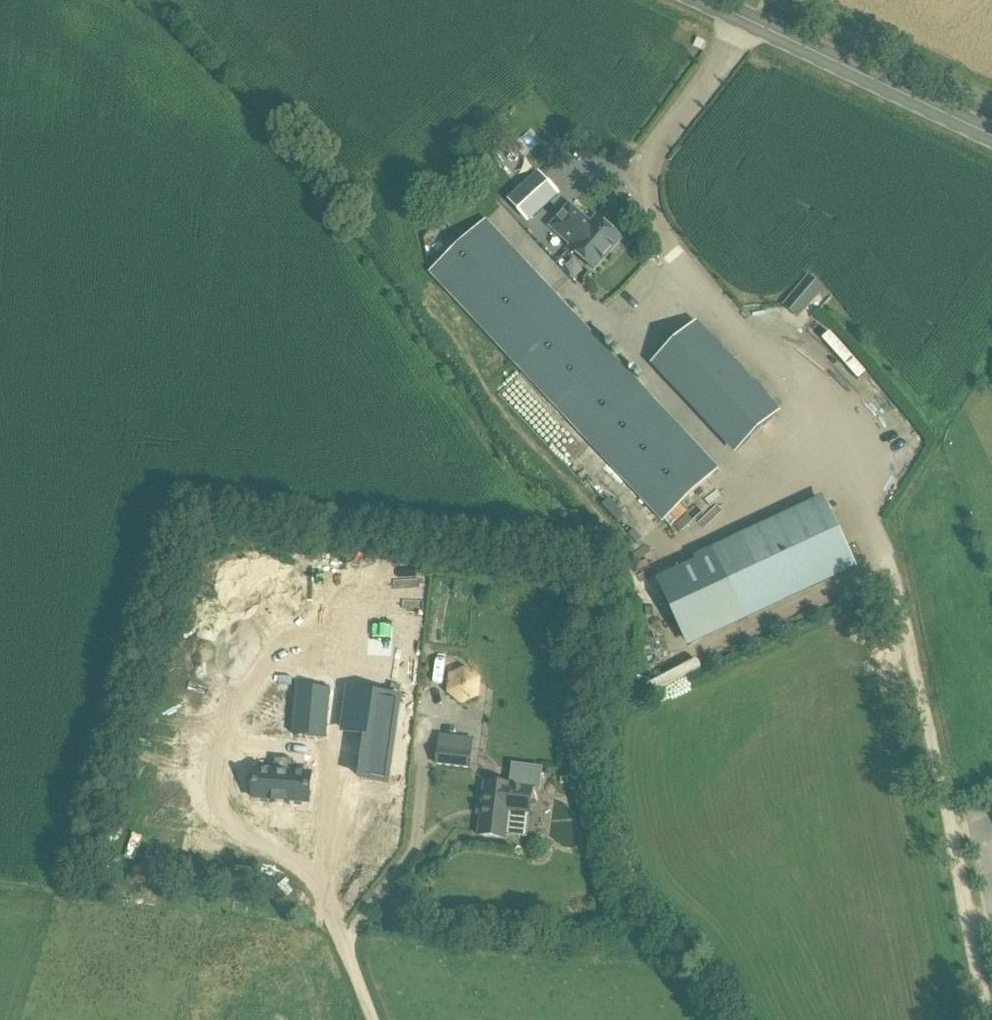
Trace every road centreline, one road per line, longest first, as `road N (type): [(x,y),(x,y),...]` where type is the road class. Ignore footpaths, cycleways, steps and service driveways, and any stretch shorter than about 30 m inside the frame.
road 1 (secondary): [(991,137),(702,0)]

